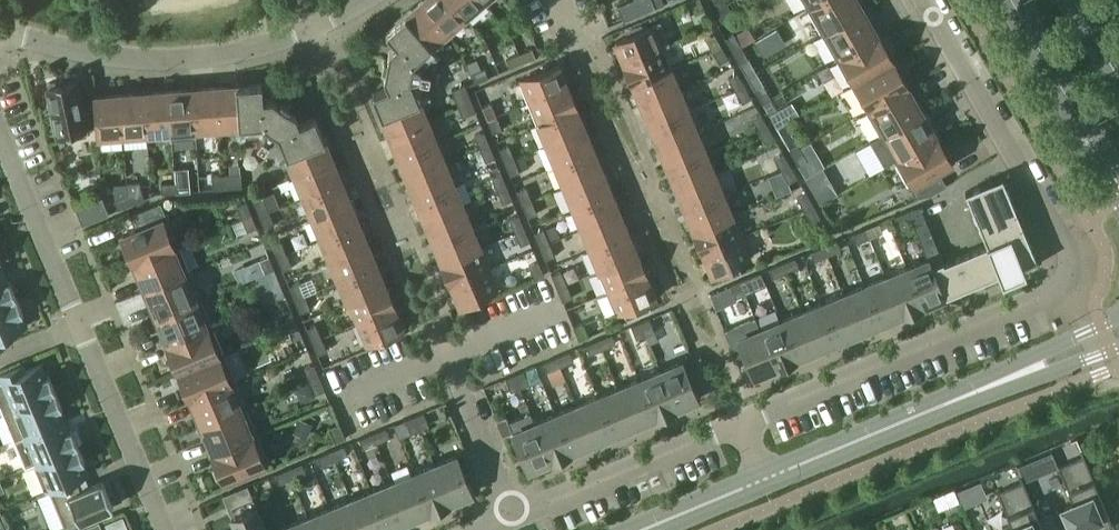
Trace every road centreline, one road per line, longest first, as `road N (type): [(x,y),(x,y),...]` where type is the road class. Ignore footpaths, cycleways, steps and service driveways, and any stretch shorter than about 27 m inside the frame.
road 1 (residential): [(739,426),(1046,297),(1068,272),(1058,237),(921,0)]
road 2 (residential): [(161,529),(0,146)]
road 3 (residential): [(0,39),(169,60),(232,52),(368,0)]
road 4 (tertiary): [(762,481),(990,385)]
road 5 (residential): [(511,518),(739,426)]
road 6 (secondary): [(1014,0),(1118,173)]
road 7 (residential): [(511,518),(443,358)]
road 8 (tertiary): [(1118,315),(1026,358),(990,385)]
road 9 (tertiary): [(990,385),(1036,379),(1118,347)]
road 10 (tertiary): [(644,529),(762,481)]
road 11 (residential): [(443,358),(557,314)]

